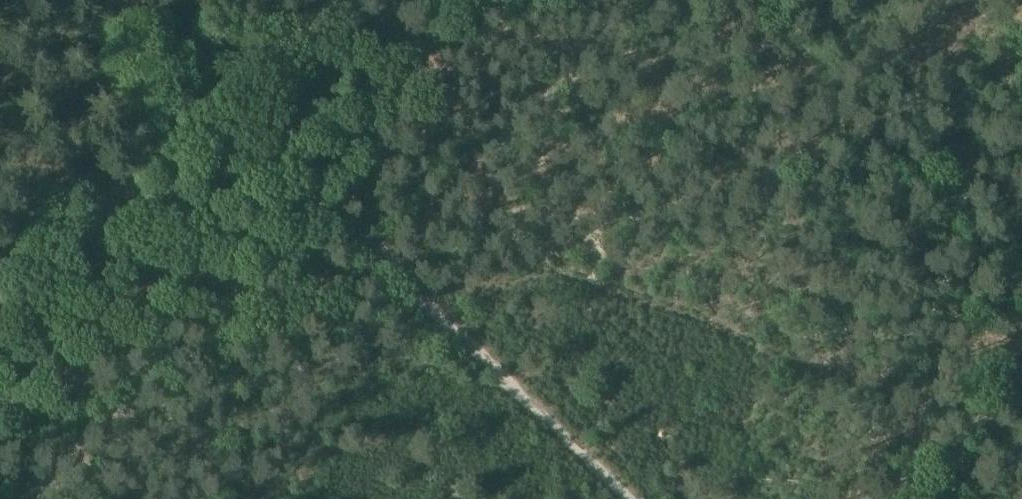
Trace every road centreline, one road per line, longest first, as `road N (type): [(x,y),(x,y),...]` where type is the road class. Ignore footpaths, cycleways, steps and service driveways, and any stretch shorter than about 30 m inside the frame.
road 1 (track): [(18,498),(199,341),(357,266),(641,0)]
road 2 (track): [(632,498),(121,0)]
road 3 (track): [(0,291),(210,111),(242,74),(373,0)]
road 4 (track): [(929,498),(1021,341)]

